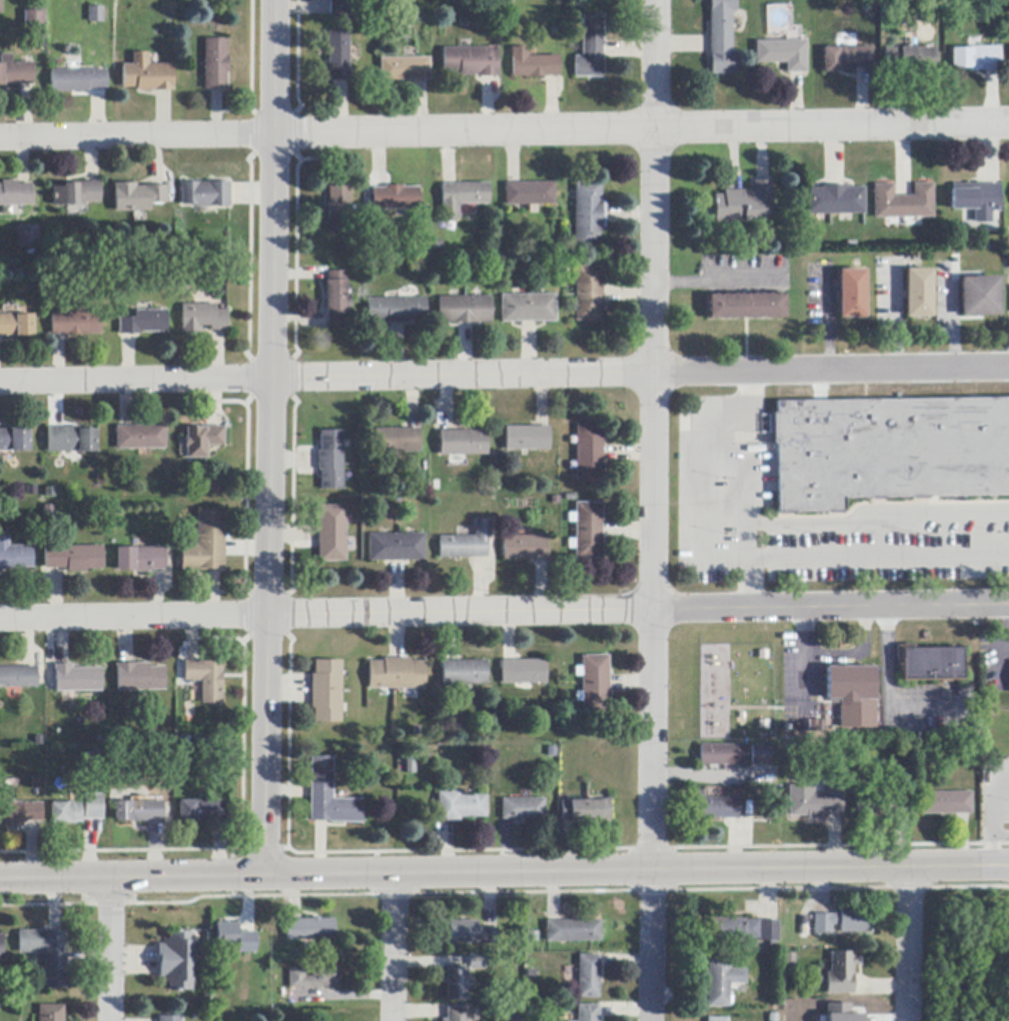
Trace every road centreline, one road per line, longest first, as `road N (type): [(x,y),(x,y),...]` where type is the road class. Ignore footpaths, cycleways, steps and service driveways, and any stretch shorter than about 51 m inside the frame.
road 1 (residential): [(650,1020),(657,0)]
road 2 (residential): [(1008,124),(0,141)]
road 3 (residential): [(0,384),(1008,369)]
road 4 (tertiary): [(989,865),(0,880)]
road 5 (residential): [(266,876),(276,0)]
road 6 (residential): [(1008,605),(269,616)]
road 7 (residential): [(269,616),(0,619)]
road 8 (residential): [(905,1020),(905,866)]
road 9 (residential): [(394,1020),(396,874)]
road 10 (residential): [(112,879),(111,1020)]

